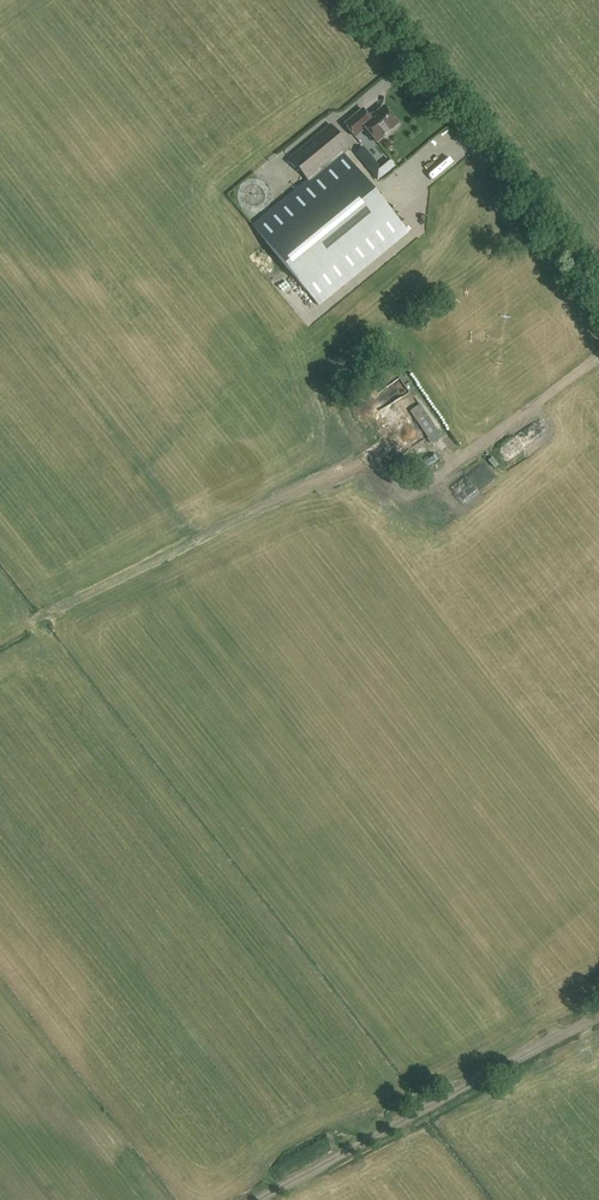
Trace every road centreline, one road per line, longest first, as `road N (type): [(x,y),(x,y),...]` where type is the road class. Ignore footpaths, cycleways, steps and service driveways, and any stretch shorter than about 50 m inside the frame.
road 1 (track): [(266,1199),(598,1017)]
road 2 (unclassified): [(598,291),(371,0)]
road 3 (track): [(598,358),(429,485),(402,486),(378,460)]

